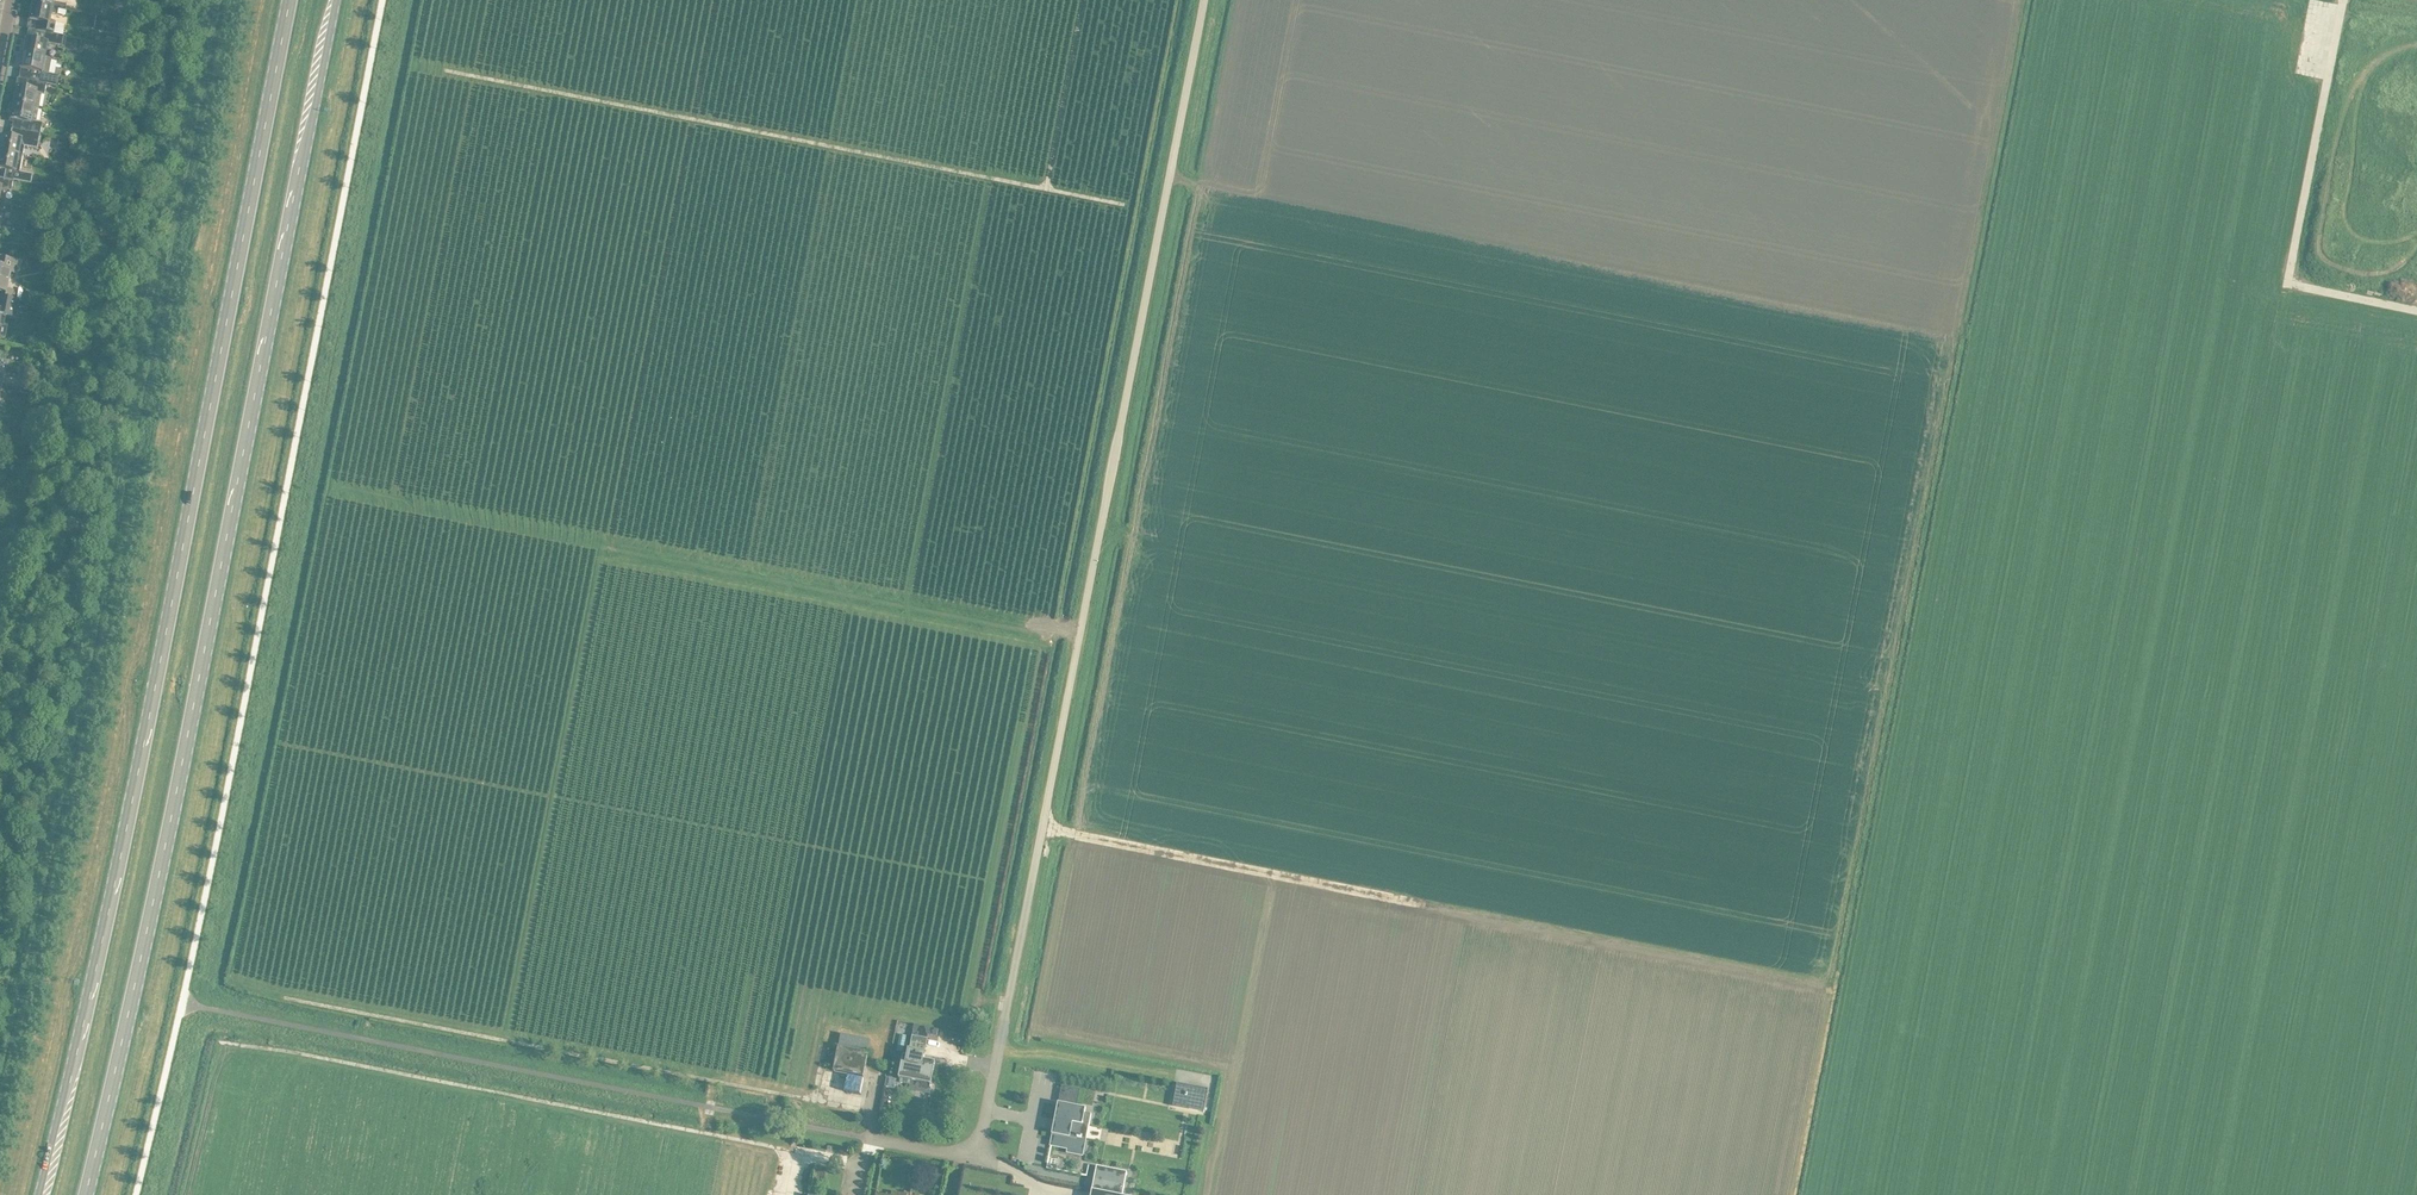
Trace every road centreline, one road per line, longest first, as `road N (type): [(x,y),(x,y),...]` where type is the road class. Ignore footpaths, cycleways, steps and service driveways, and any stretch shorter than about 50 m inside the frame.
road 1 (unclassified): [(855,1132),(965,1148),(981,1126),(1204,0)]
road 2 (primary): [(85,1194),(231,528),(335,0)]
road 3 (primary): [(285,0),(147,703),(37,1194)]

